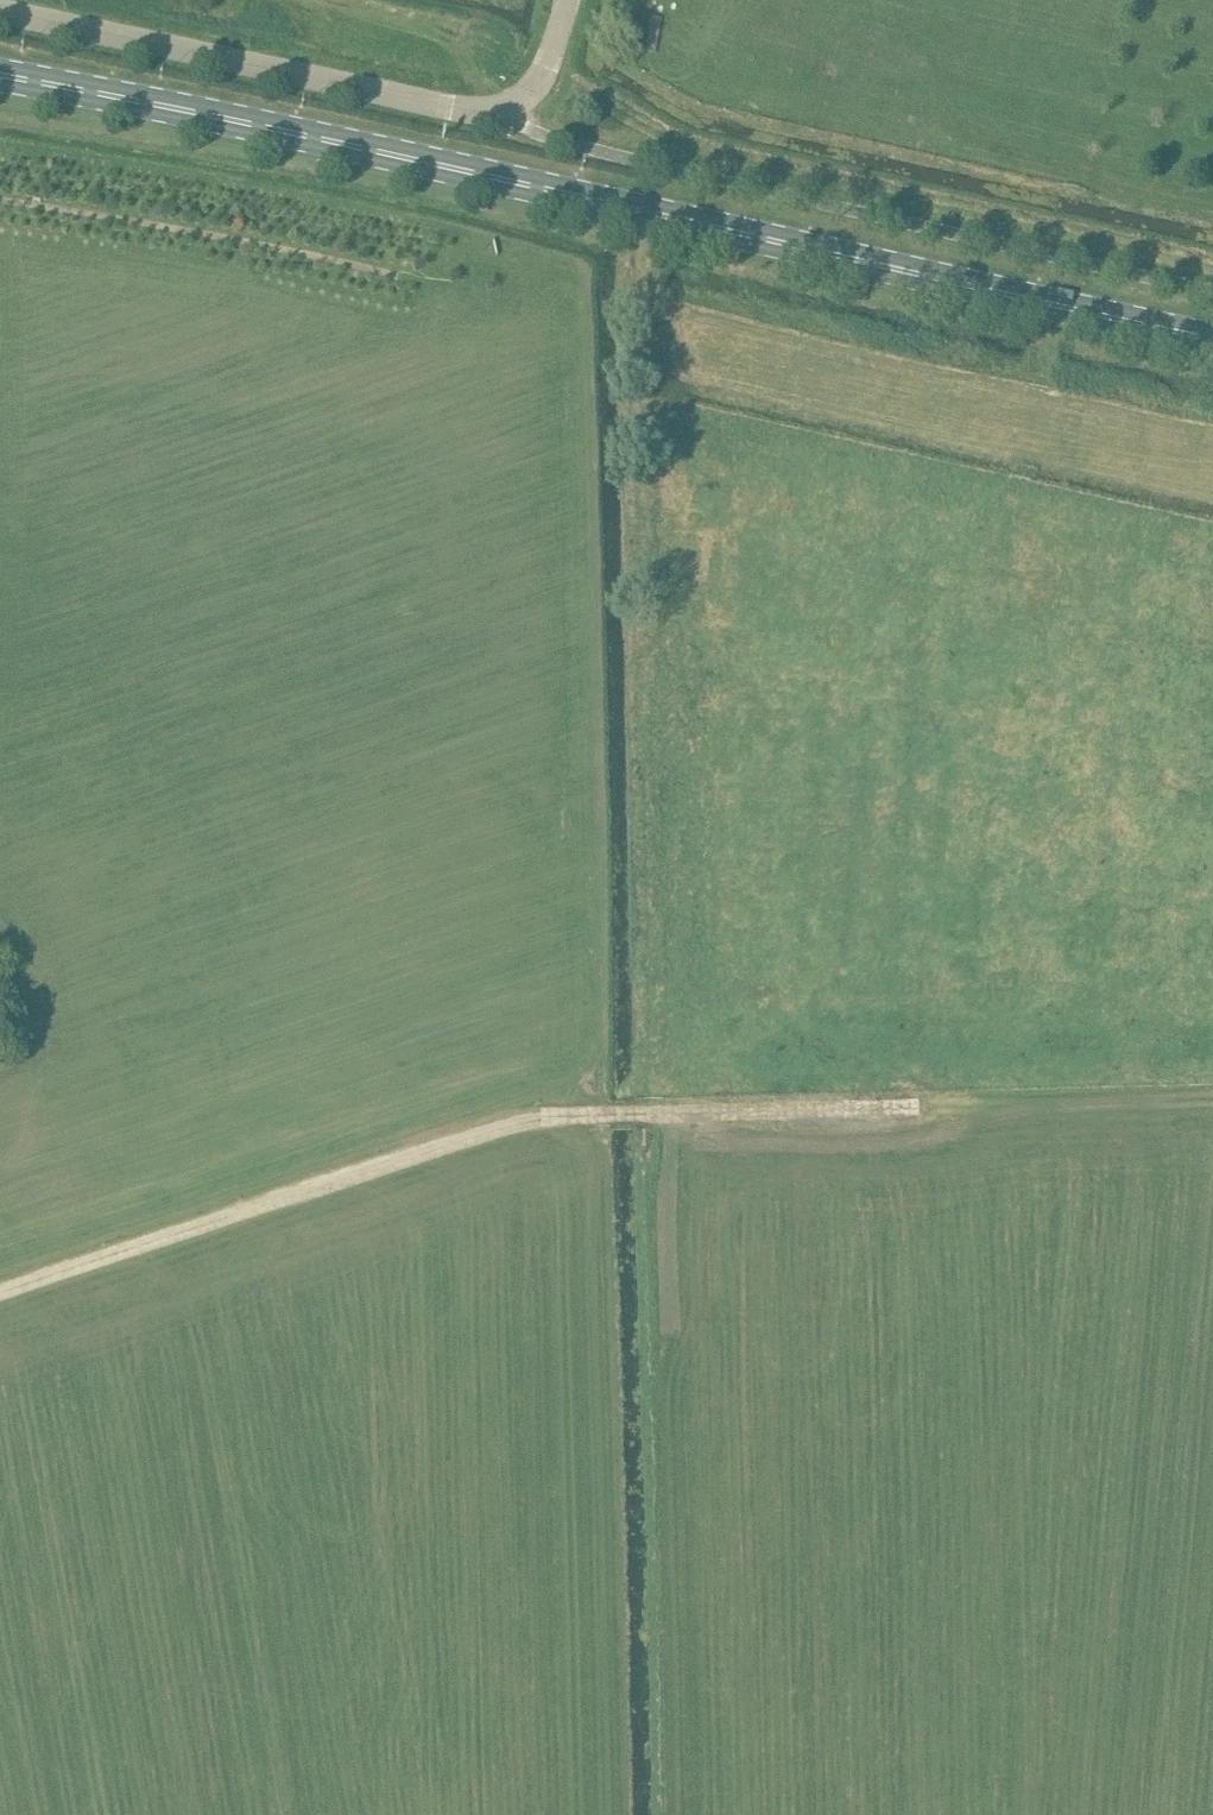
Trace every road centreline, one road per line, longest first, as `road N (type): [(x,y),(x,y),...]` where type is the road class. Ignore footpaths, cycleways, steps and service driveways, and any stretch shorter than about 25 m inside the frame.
road 1 (primary): [(0,73),(1212,339)]
road 2 (track): [(0,1301),(540,1118),(911,1118)]
road 3 (unclassified): [(0,7),(515,118),(553,62),(572,0)]

